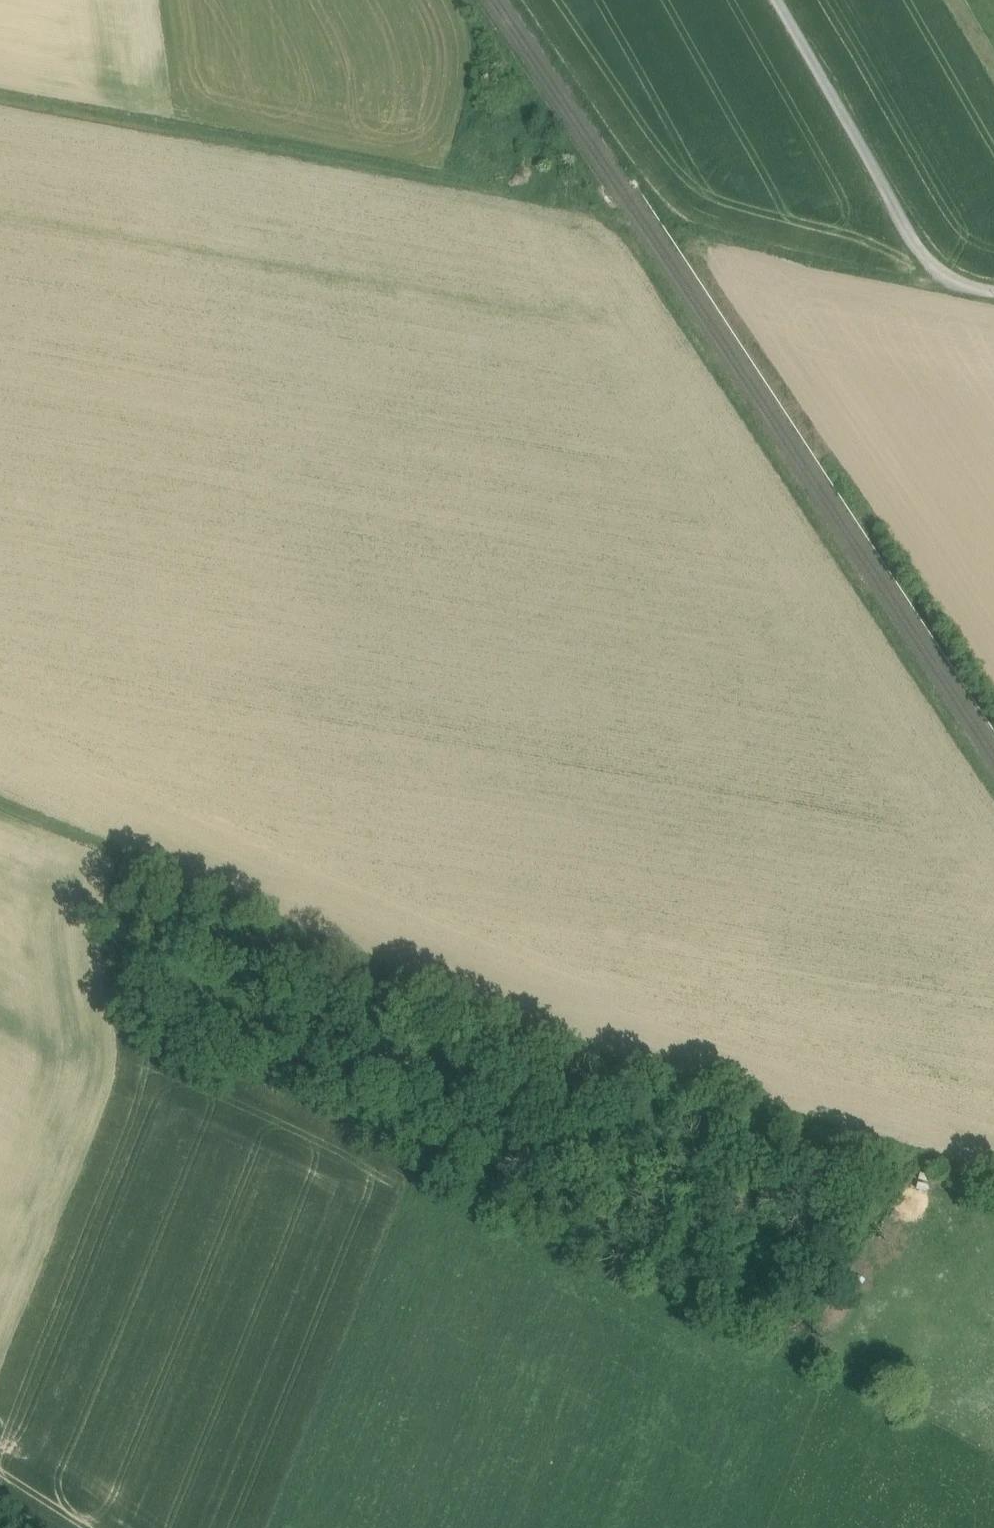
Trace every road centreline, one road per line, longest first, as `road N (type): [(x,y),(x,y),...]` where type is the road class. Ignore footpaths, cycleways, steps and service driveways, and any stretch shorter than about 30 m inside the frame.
road 1 (track): [(0,94),(474,186)]

